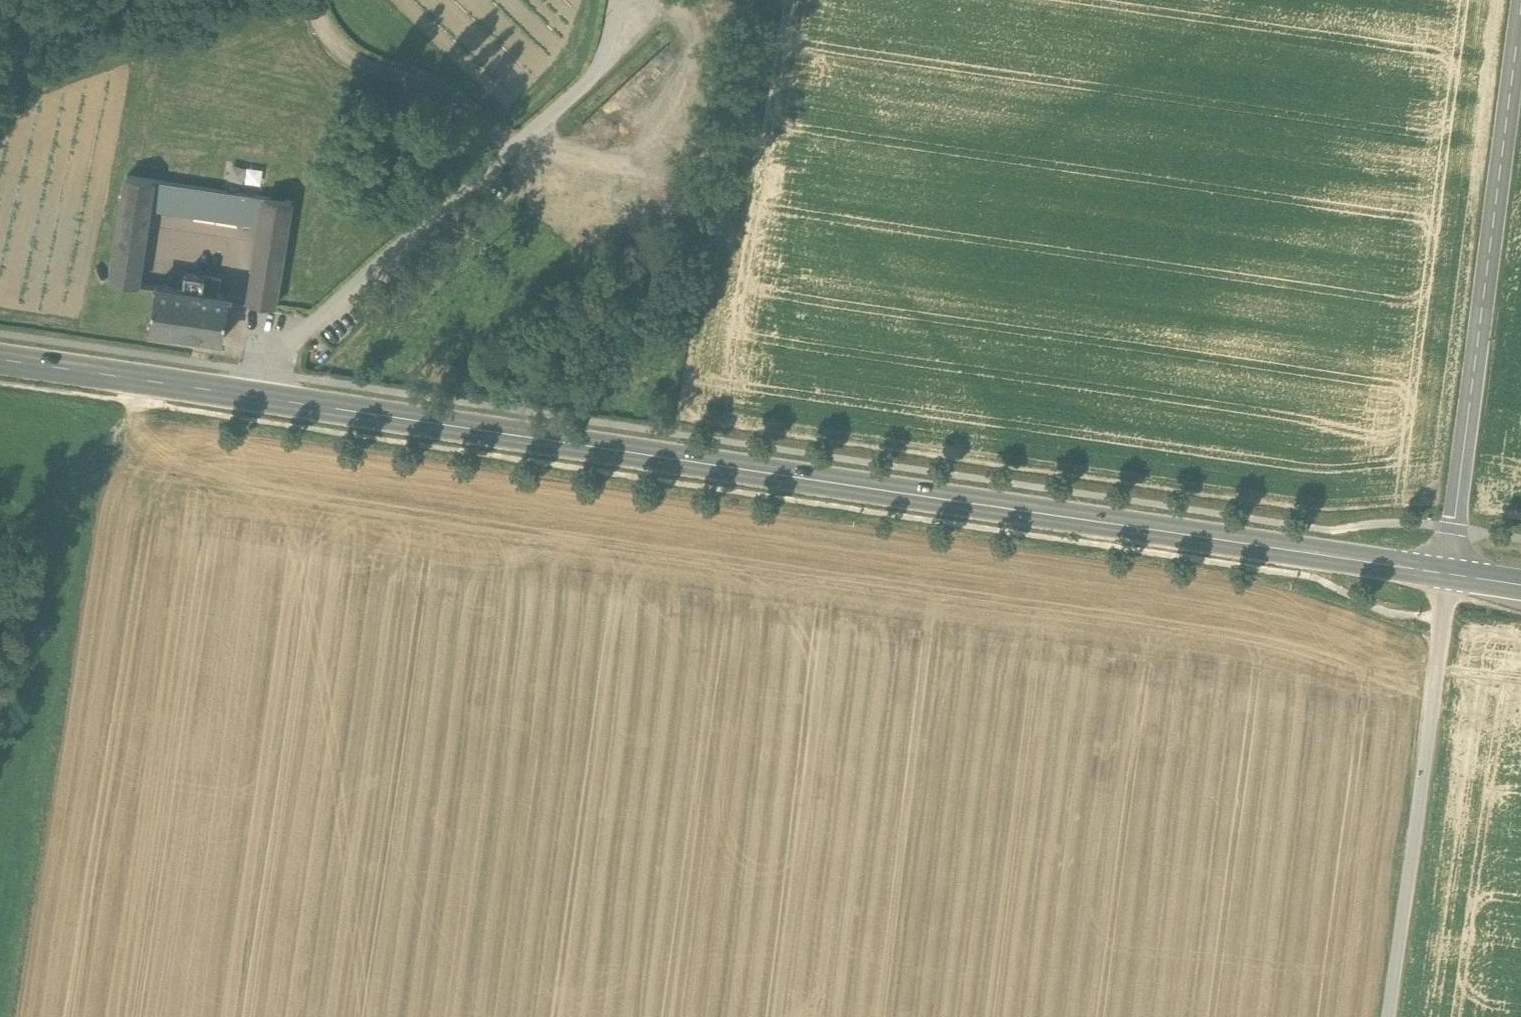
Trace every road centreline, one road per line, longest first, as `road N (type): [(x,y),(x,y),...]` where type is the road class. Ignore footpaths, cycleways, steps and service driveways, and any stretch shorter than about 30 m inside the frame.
road 1 (secondary): [(1449,575),(0,359)]
road 2 (tertiary): [(1449,575),(1520,7)]

